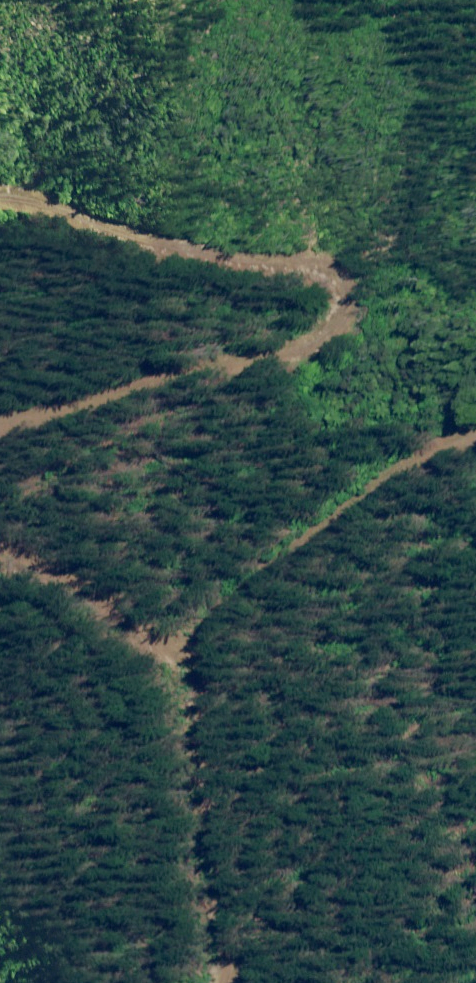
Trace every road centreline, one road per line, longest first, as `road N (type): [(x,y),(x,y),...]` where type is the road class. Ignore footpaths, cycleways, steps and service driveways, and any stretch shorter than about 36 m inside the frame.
road 1 (track): [(0,195),(81,189),(322,269),(322,329),(37,420),(0,439)]
road 2 (track): [(202,635),(231,982)]
road 3 (track): [(475,437),(319,518),(202,635)]
road 4 (track): [(0,538),(202,635)]

